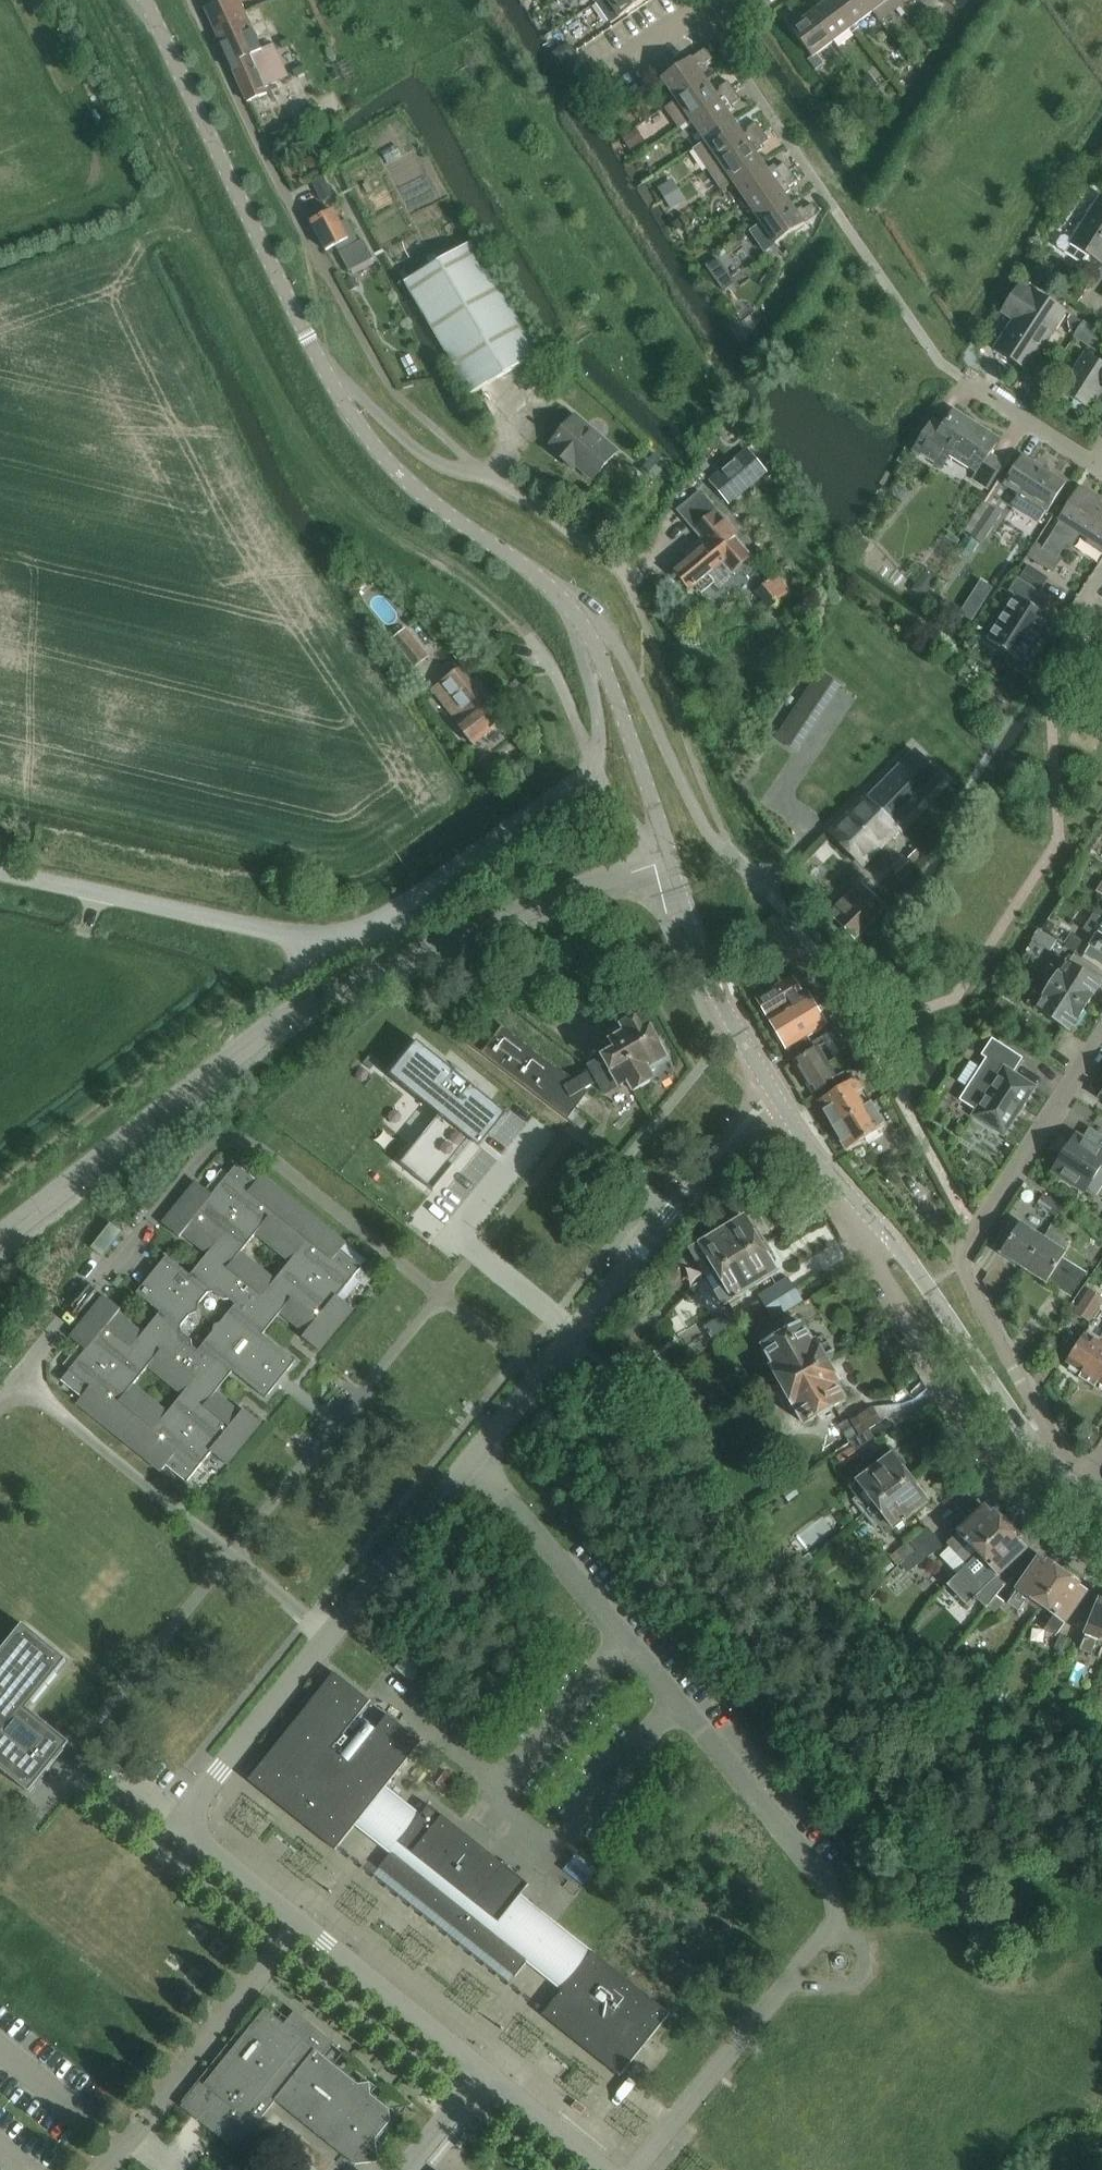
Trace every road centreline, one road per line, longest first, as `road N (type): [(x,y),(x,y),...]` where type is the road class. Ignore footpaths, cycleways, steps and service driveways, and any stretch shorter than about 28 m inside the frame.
road 1 (unclassified): [(640,2169),(838,1917),(830,1887),(474,1458)]
road 2 (unclassified): [(0,1238),(315,999),(665,859)]
road 3 (unclassified): [(573,605),(415,491),(347,409),(147,0)]
road 4 (unclassified): [(17,1382),(212,1147),(235,1141),(259,1150),(540,1377)]
road 5 (unclassified): [(0,871),(323,946),(362,939),(578,783)]
road 6 (residential): [(1053,1469),(1050,1435),(963,1268),(975,1236),(1101,1041)]
road 7 (residential): [(1101,1574),(1035,1526),(996,1484),(859,1240),(843,1186)]
road 8 (unclassified): [(331,1637),(17,1382)]
road 9 (unclassified): [(301,1924),(200,1841),(191,1822),(196,1803),(331,1637)]
road 10 (unclassified): [(843,1186),(771,1093),(734,1028),(695,950),(665,859)]
road 11 (unclassified): [(1053,1469),(903,1252),(843,1186)]
road 12 (unclassified): [(102,2169),(301,1924)]
road 13 (unclassified): [(665,859),(618,700),(573,605)]
road 14 (unclassified): [(485,2075),(301,1924)]
road 15 (unclassified): [(331,1637),(474,1458)]
road 16 (unclassified): [(540,1377),(670,1213)]
road 17 (unclassified): [(578,783),(595,760),(600,715),(573,605)]
road 18 (residential): [(1094,465),(962,379)]
road 19 (unclassified): [(603,2169),(485,2075)]
road 20 (residential): [(597,80),(712,0)]
road 21 (unclassified): [(406,2169),(485,2075)]

